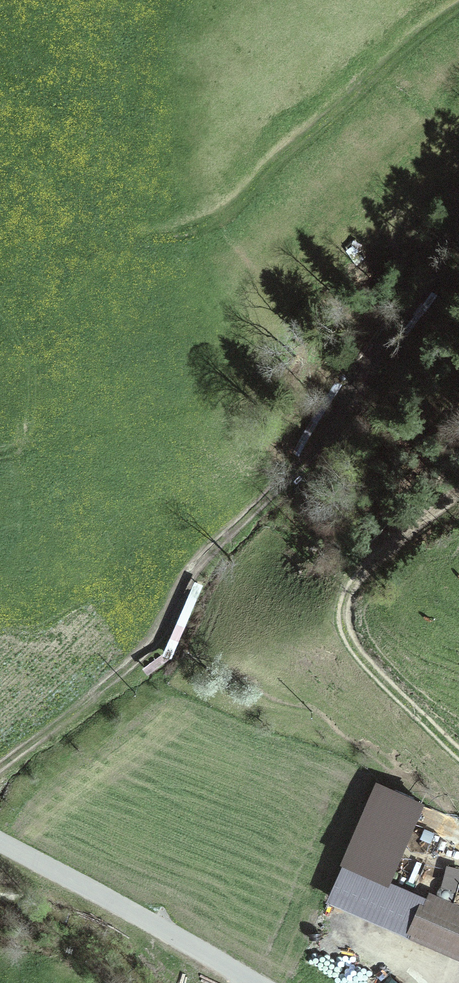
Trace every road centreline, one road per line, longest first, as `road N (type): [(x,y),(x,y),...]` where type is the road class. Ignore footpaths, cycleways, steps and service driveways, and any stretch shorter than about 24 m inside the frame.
road 1 (track): [(0,768),(104,692),(156,642),(203,560),(333,427),(458,214)]
road 2 (track): [(458,751),(360,657),(343,614),(366,571),(458,492)]
road 3 (unclassified): [(0,842),(253,982)]
road 4 (track): [(458,10),(348,98)]

